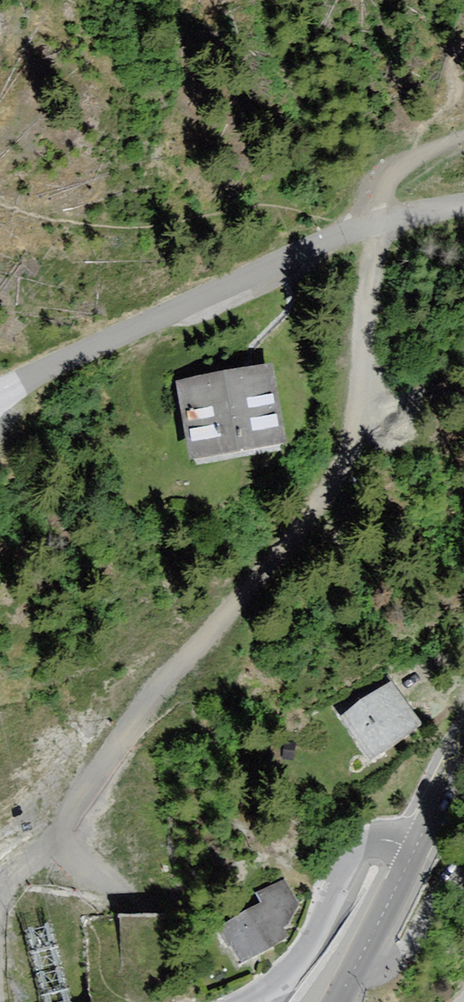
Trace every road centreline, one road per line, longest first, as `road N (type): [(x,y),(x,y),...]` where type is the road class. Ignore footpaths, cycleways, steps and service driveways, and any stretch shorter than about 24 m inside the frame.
road 1 (track): [(463,135),(436,150),(370,229),(368,374),(346,479),(211,658),(154,701),(137,728),(144,1001)]
road 2 (residential): [(0,414),(194,306),(370,229),(463,206)]
road 3 (residential): [(241,1001),(275,987),(339,902),(360,856),(381,844),(414,853)]
road 4 (tertiary): [(414,853),(337,1001)]

